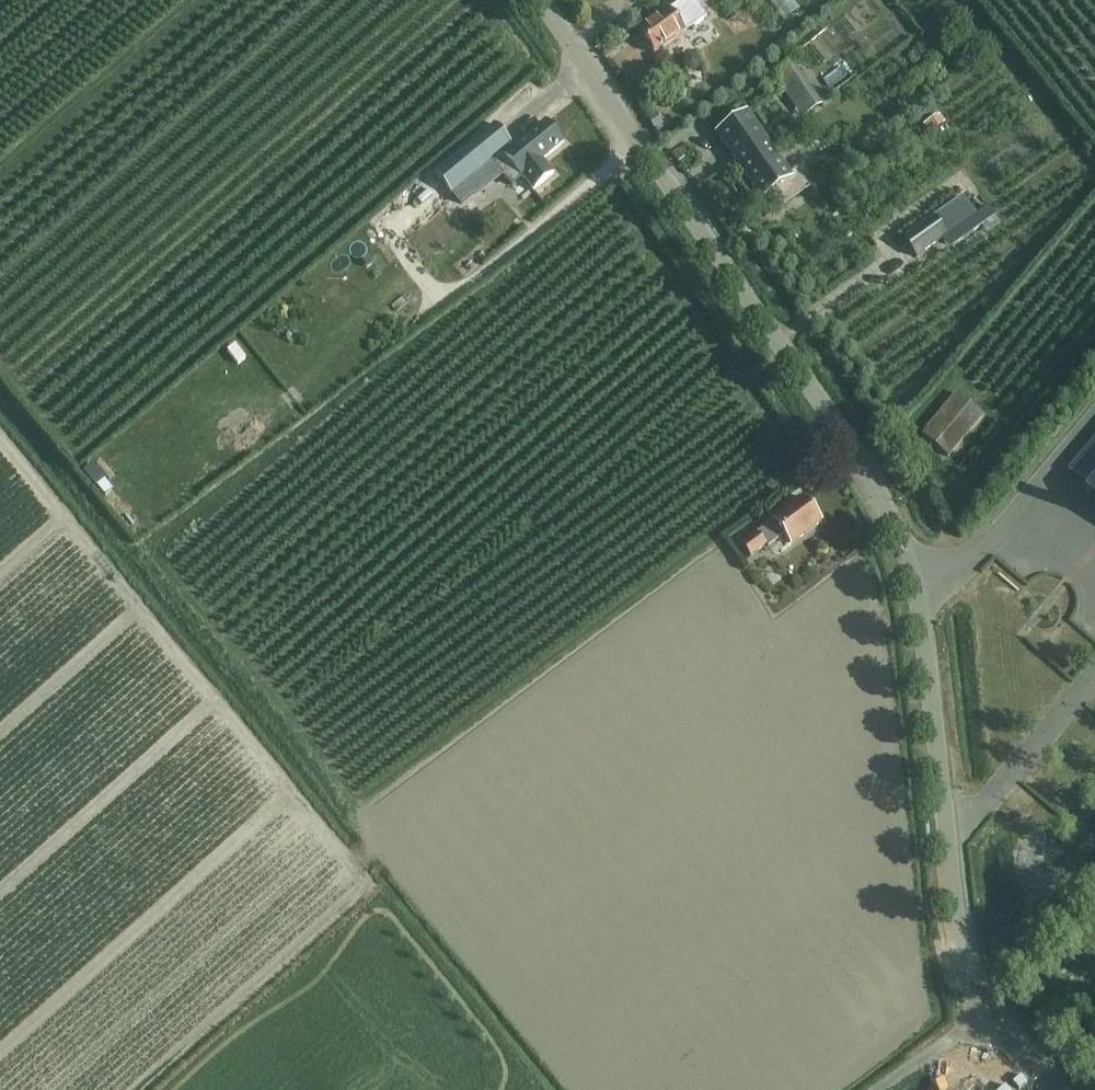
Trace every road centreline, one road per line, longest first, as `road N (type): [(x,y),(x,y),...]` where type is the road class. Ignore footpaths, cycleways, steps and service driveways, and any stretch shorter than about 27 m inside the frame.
road 1 (unclassified): [(899,529),(861,449),(541,0)]
road 2 (residential): [(984,1023),(945,856),(921,590),(899,529)]

